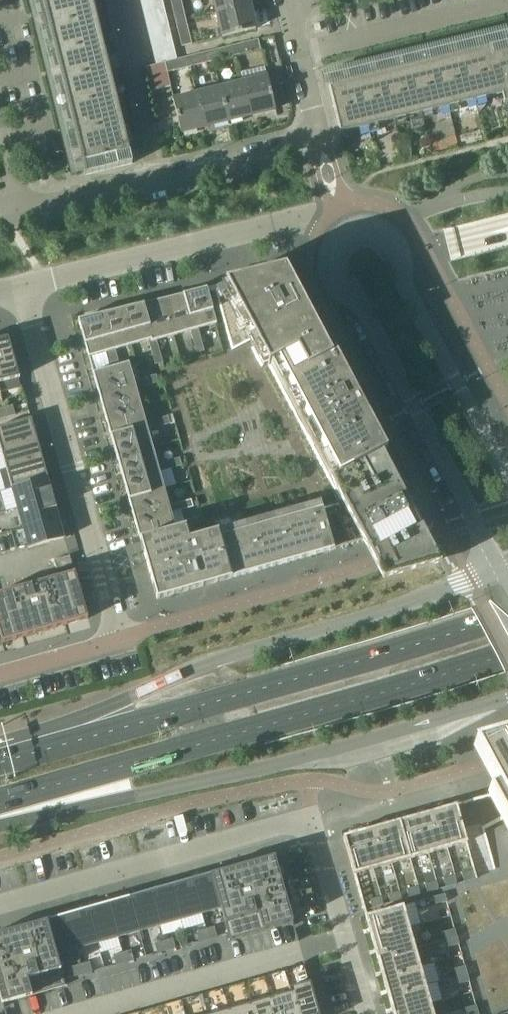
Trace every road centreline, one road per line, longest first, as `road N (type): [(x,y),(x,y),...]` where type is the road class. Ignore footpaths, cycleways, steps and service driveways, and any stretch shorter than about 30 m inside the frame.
road 1 (primary): [(500,566),(383,612),(199,665),(0,752)]
road 2 (primary): [(0,800),(507,653)]
road 3 (primary): [(507,614),(141,723),(0,757)]
road 4 (residential): [(367,1013),(312,819),(0,908)]
road 5 (primary): [(0,826),(266,767),(433,719),(507,709)]
road 6 (residential): [(22,282),(121,640),(0,675)]
road 7 (residential): [(21,212),(321,139),(288,0)]
road 8 (residential): [(342,239),(332,259),(338,280),(358,302),(500,566)]
road 9 (residential): [(342,239),(318,221),(272,221),(22,282)]
road 10 (residential): [(507,473),(409,289),(393,243),(370,230),(342,239)]

